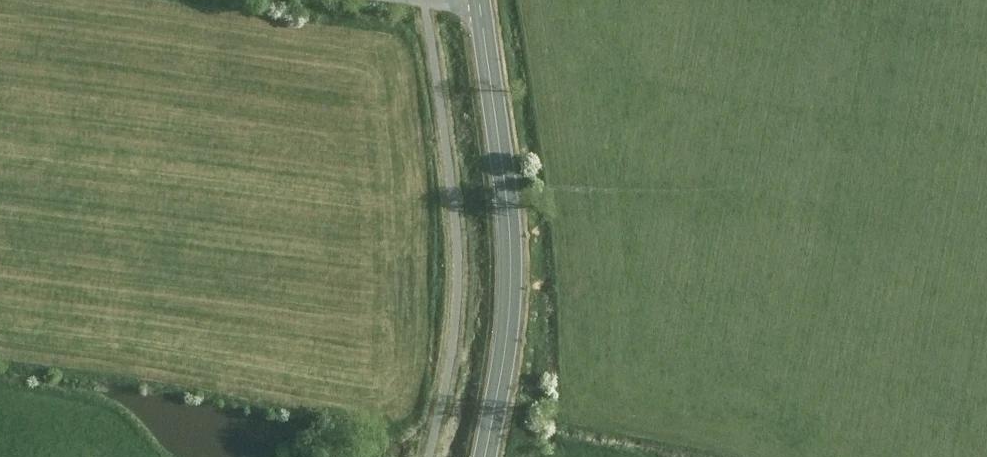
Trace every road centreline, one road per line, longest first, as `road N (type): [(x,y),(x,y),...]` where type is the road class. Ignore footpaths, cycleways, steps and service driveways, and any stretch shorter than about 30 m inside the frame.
road 1 (tertiary): [(489,456),(507,362),(513,245),(480,0)]

